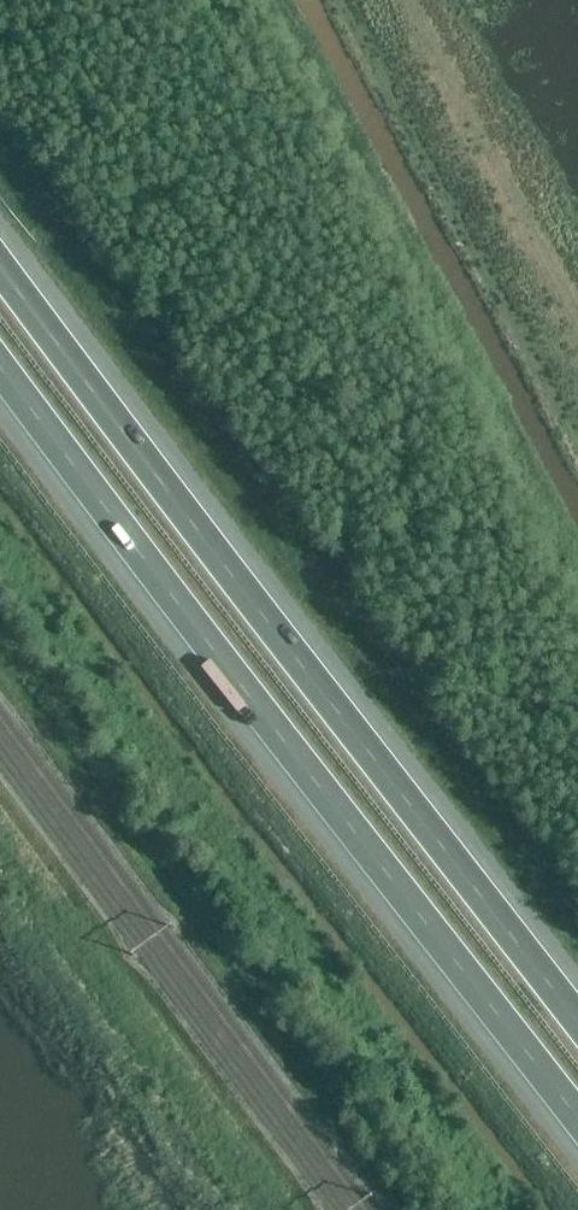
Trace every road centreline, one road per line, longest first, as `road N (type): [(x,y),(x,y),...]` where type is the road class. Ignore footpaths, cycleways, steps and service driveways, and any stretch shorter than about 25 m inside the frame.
road 1 (motorway): [(0,367),(577,1121)]
road 2 (motorway): [(577,1021),(0,270)]

